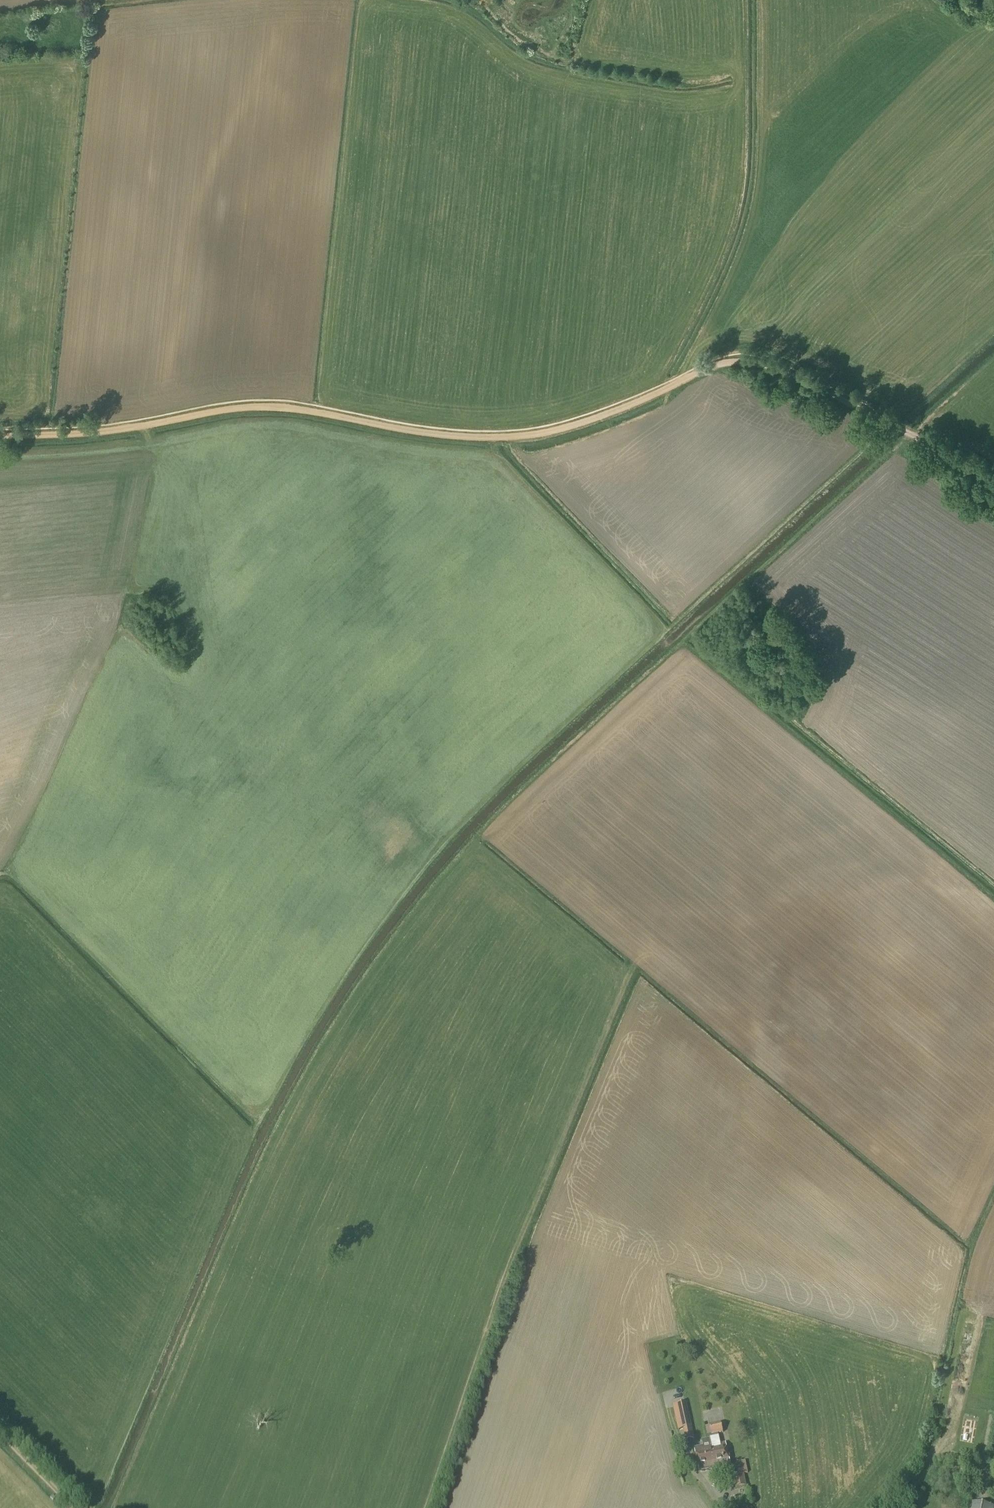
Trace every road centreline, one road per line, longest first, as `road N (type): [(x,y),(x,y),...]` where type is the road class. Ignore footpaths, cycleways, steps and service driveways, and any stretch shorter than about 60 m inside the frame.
road 1 (track): [(993,484),(848,402),(742,363),(583,424),(524,436),(421,434),(286,409),(238,408),(102,433),(0,436)]

